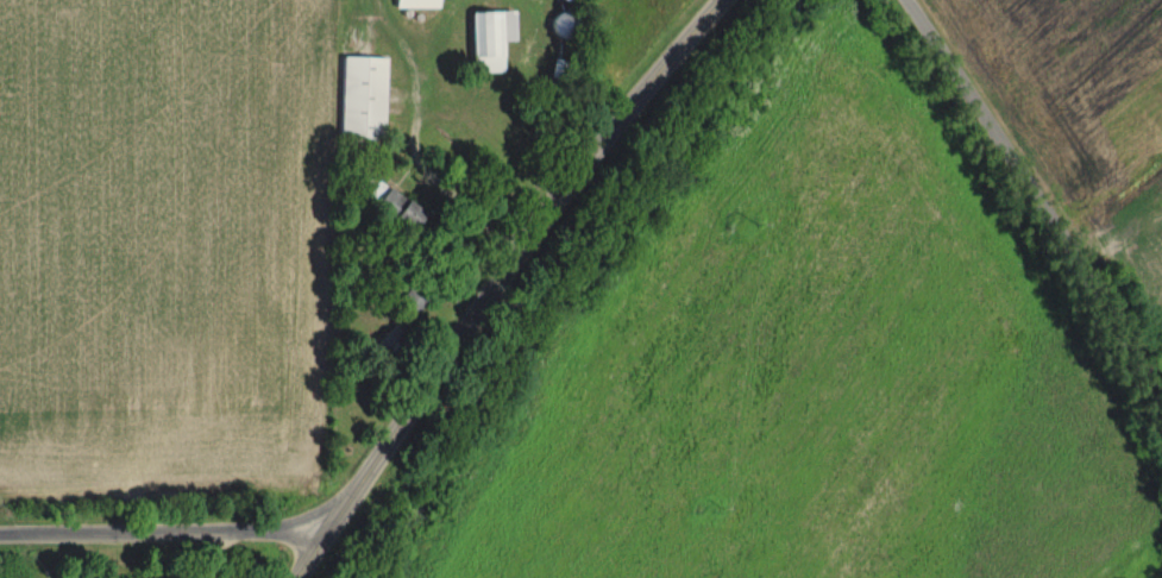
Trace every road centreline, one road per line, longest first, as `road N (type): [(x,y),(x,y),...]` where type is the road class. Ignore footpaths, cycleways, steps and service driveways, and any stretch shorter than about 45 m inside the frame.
road 1 (tertiary): [(308,577),(453,343),(560,193),(730,0)]
road 2 (residential): [(1161,405),(902,0)]
road 3 (residential): [(0,537),(337,538)]

